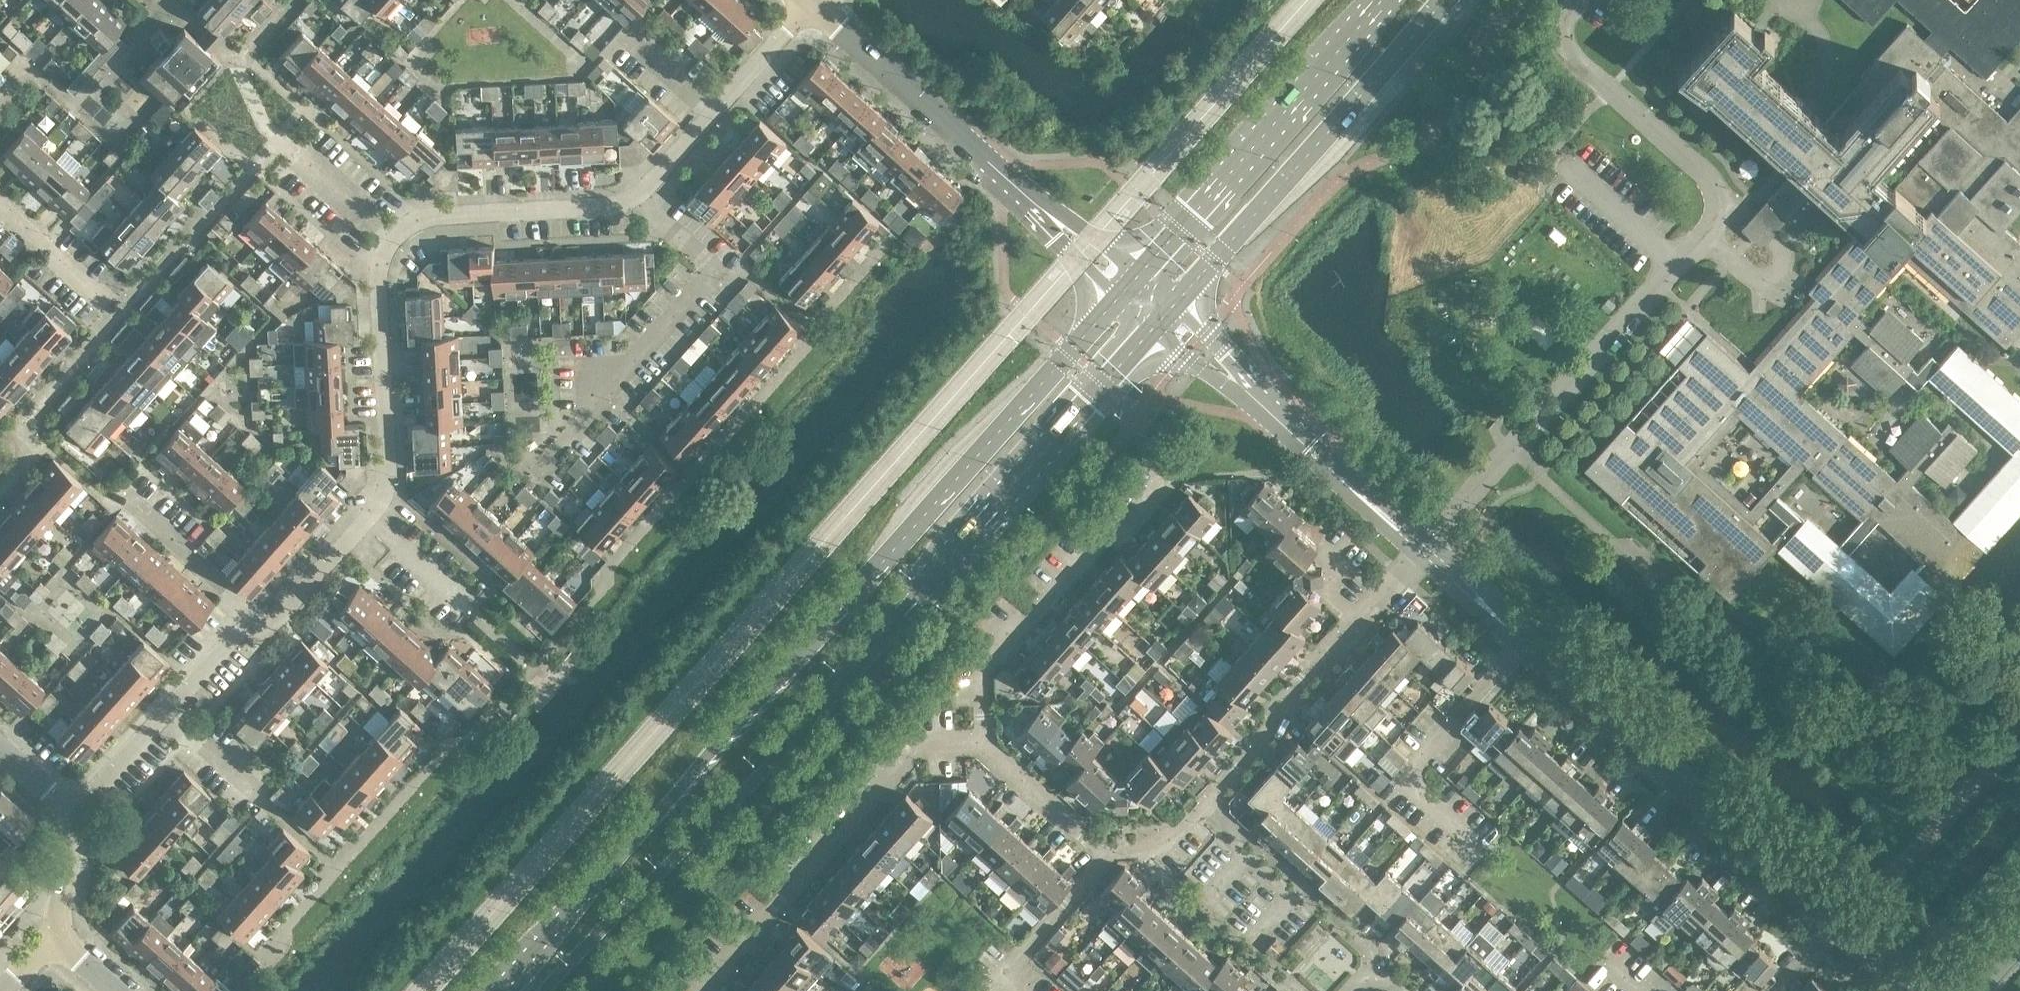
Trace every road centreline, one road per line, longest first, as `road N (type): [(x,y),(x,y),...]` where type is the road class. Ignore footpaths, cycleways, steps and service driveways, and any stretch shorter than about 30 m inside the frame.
road 1 (secondary): [(1119,297),(498,990)]
road 2 (secondary): [(551,990),(730,809),(1154,328)]
road 3 (unclassified): [(1426,552),(1729,204),(1560,49),(1558,19),(1575,0)]
road 4 (residential): [(1838,923),(1524,643)]
road 5 (secondary): [(1175,305),(1444,0)]
road 6 (residential): [(986,744),(921,746),(704,990)]
road 7 (secondary): [(1382,0),(1140,273)]
road 8 (residential): [(986,744),(984,672),(1167,479)]
road 9 (residential): [(1208,806),(1426,552)]
road 10 (residential): [(578,429),(699,292),(705,274),(635,202)]
road 11 (residential): [(1524,643),(1406,784),(1483,851)]
road 12 (residential): [(368,515),(389,474),(376,266),(391,241)]
road 13 (unclassified): [(1838,923),(1870,907),(2019,736)]
road 14 (unclassified): [(1239,384),(1426,552)]
road 15 (residential): [(391,241),(417,223),(635,202)]
road 16 (residential): [(996,170),(811,4)]
road 17 (residential): [(1017,990),(1005,981),(1107,858)]
road 18 (residential): [(245,623),(275,624),(368,515)]
road 19 (residential): [(245,623),(237,605),(125,500)]
road 20 (residential): [(1107,858),(986,744)]
road 21 (residential): [(118,308),(0,201)]
road 22 (residential): [(391,241),(279,140)]
road 23 (residential): [(714,114),(811,4)]
road 24 (residential): [(70,812),(168,712)]
road 25 (residential): [(1524,643),(1462,566),(1426,552)]
road 26 (residential): [(1426,552),(1446,584),(1524,643)]
road 27 (residential): [(54,938),(70,812)]
road 28 (residential): [(464,598),(368,515)]

